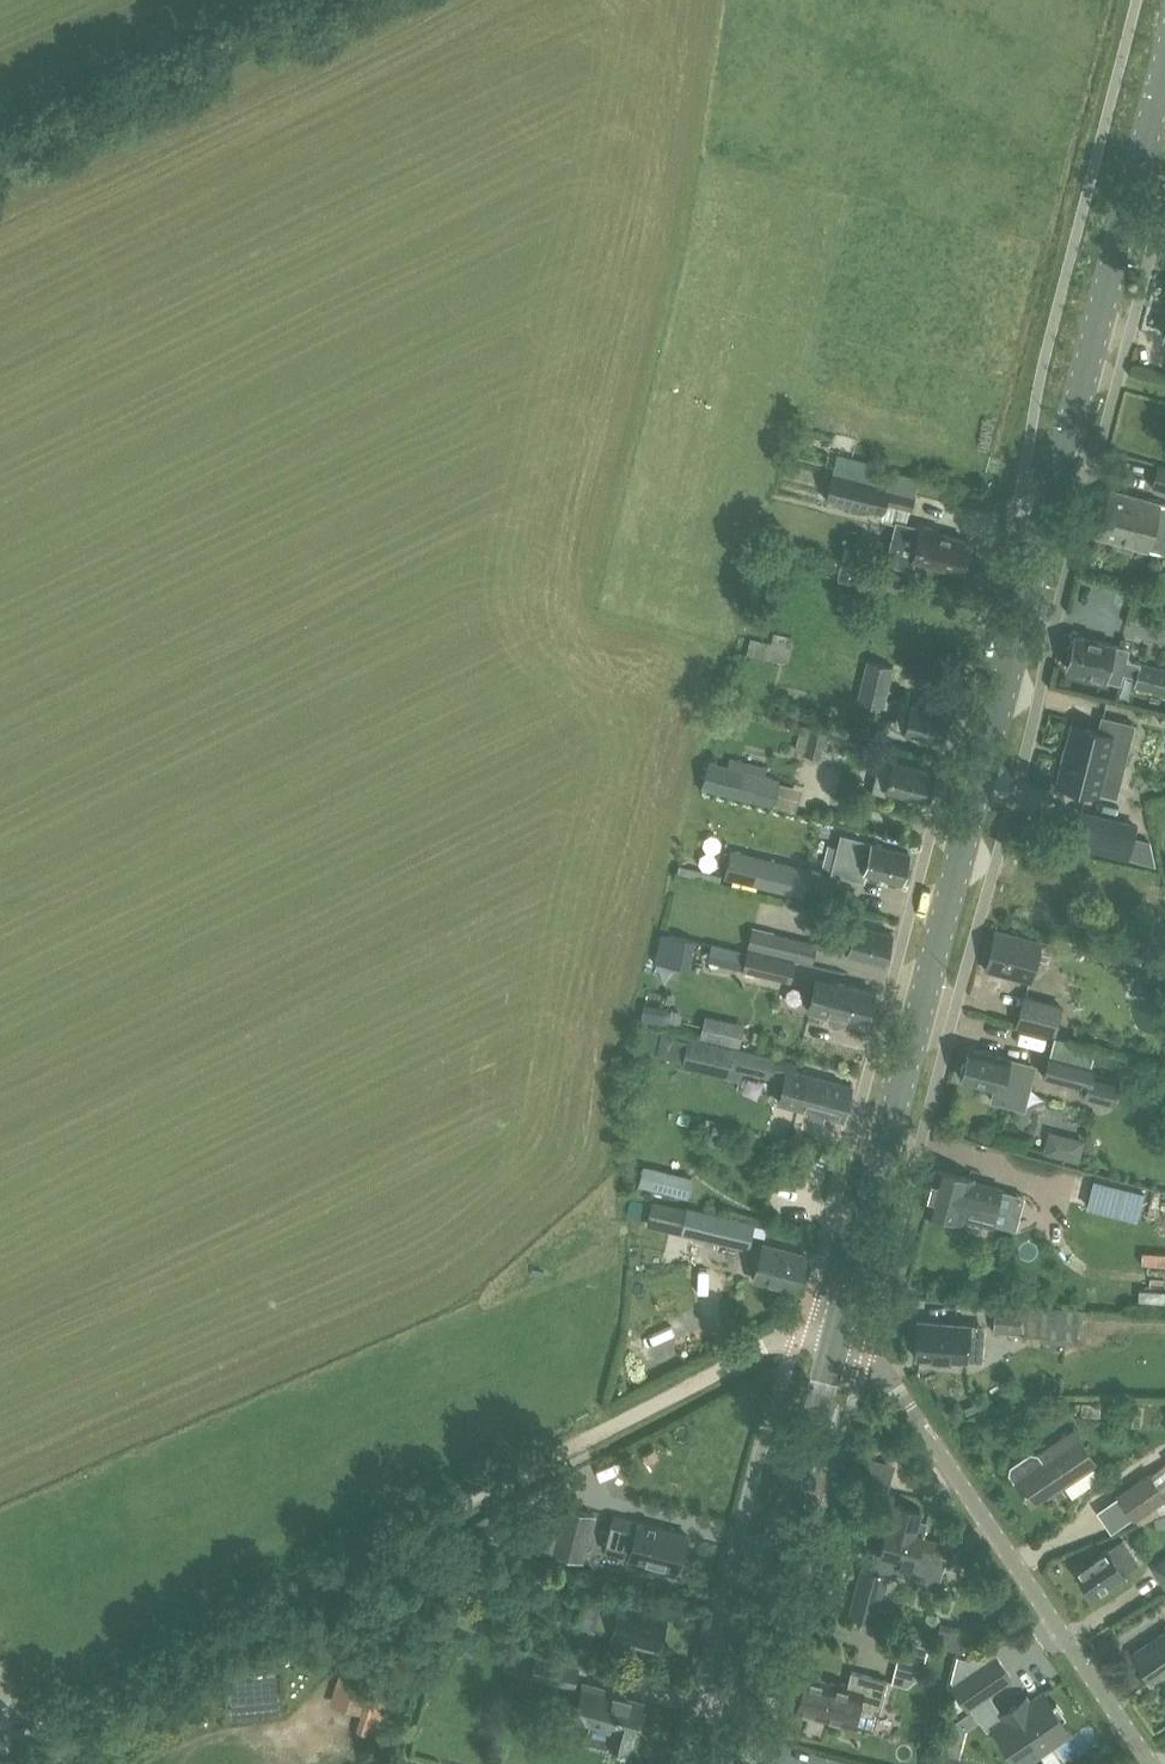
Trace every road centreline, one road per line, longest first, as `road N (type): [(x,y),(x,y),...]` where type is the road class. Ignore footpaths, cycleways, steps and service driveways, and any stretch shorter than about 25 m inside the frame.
road 1 (secondary): [(852,1348),(1164,77)]
road 2 (track): [(0,1756),(774,1347),(798,1336),(852,1348)]
road 3 (unclassified): [(1151,1763),(889,1378),(852,1348)]
road 4 (secondary): [(741,1763),(852,1348)]
road 5 (track): [(318,0),(0,152)]

